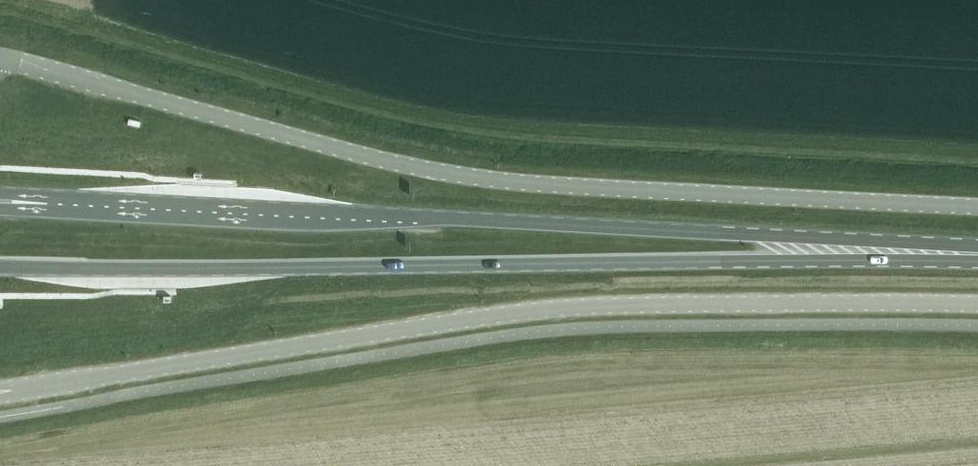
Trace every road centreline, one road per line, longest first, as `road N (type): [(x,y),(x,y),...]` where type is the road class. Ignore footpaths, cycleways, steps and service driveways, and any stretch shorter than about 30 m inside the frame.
road 1 (unclassified): [(0,59),(428,172),(977,206)]
road 2 (unclassified): [(0,394),(512,312),(743,301),(977,305)]
road 3 (primary): [(0,267),(977,254)]
road 4 (primary): [(977,254),(357,214),(47,203)]

